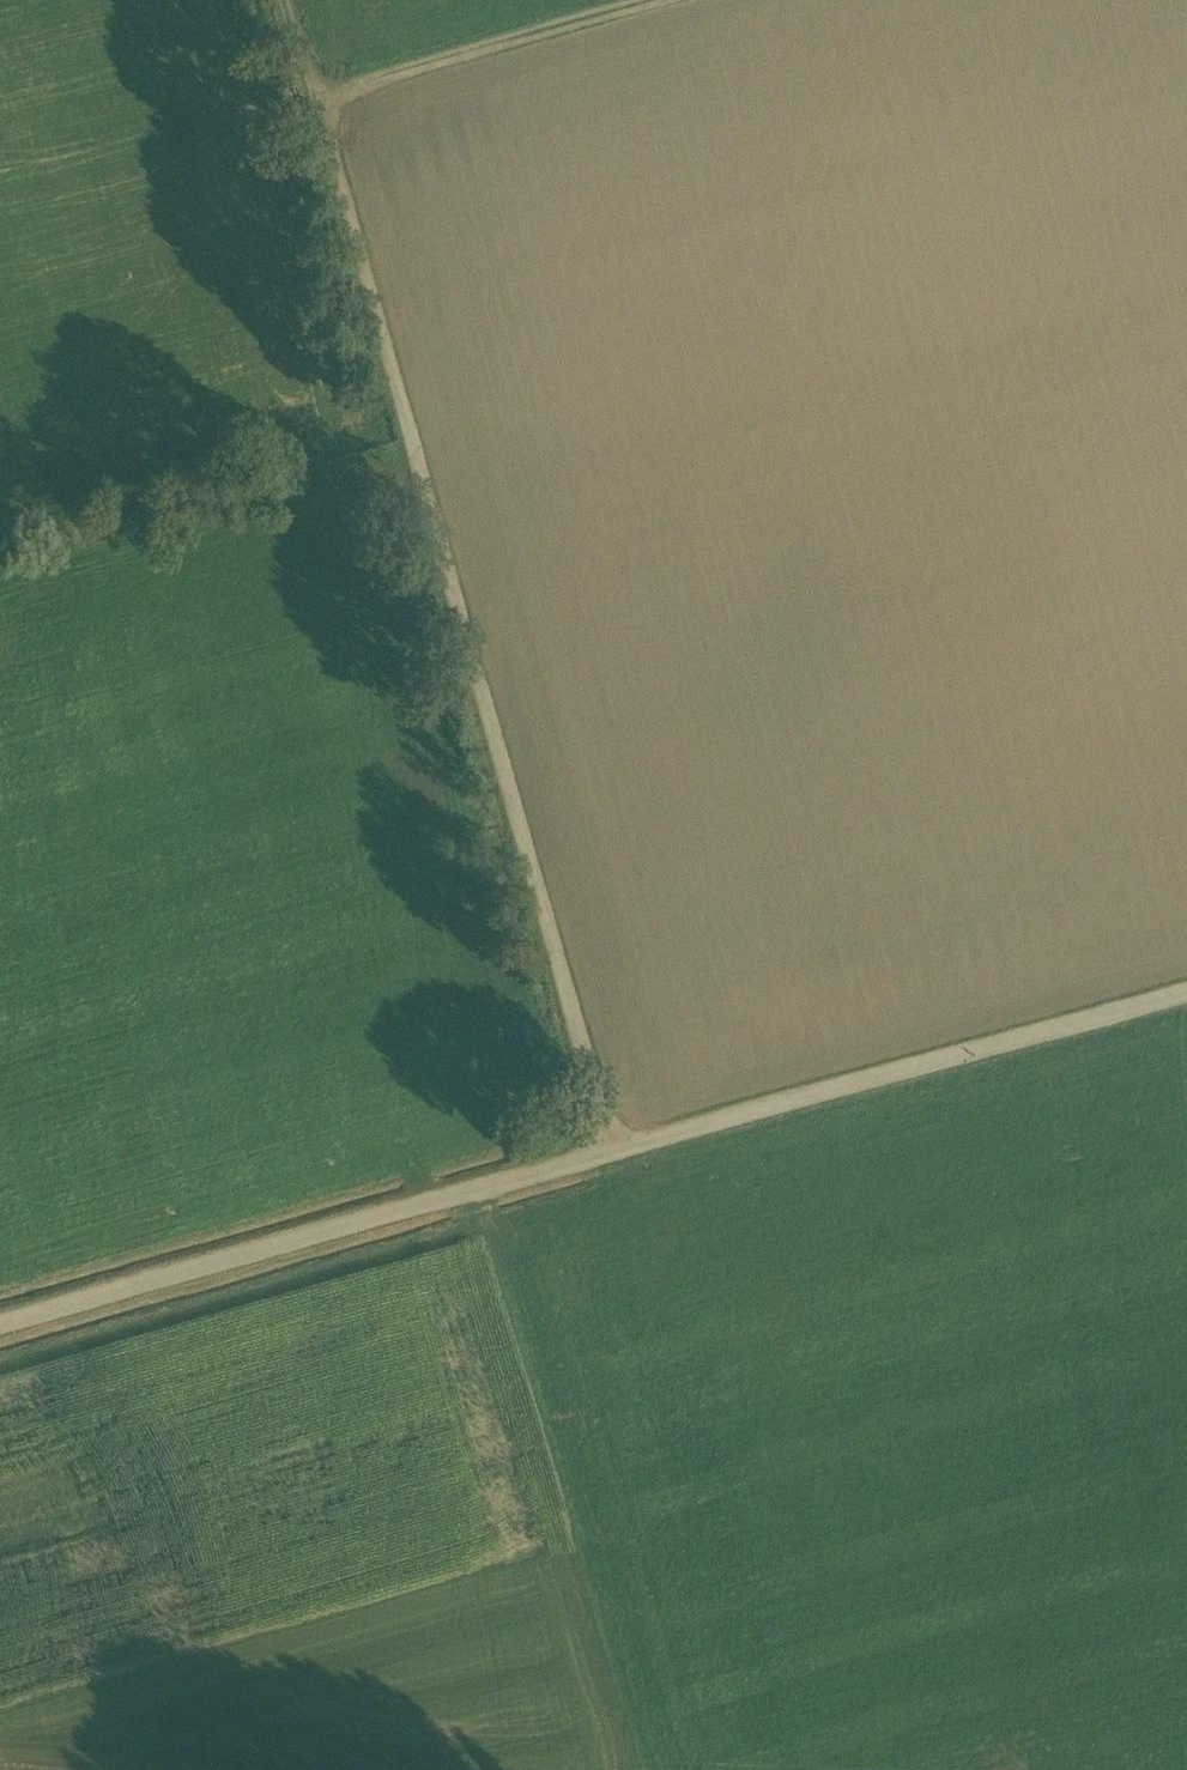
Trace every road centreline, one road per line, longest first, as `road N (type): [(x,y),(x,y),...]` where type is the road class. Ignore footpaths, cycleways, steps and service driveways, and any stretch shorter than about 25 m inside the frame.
road 1 (track): [(314,96),(613,1148)]
road 2 (track): [(613,1148),(0,1319)]
road 3 (track): [(1186,991),(613,1148)]
road 4 (track): [(656,0),(314,96)]

